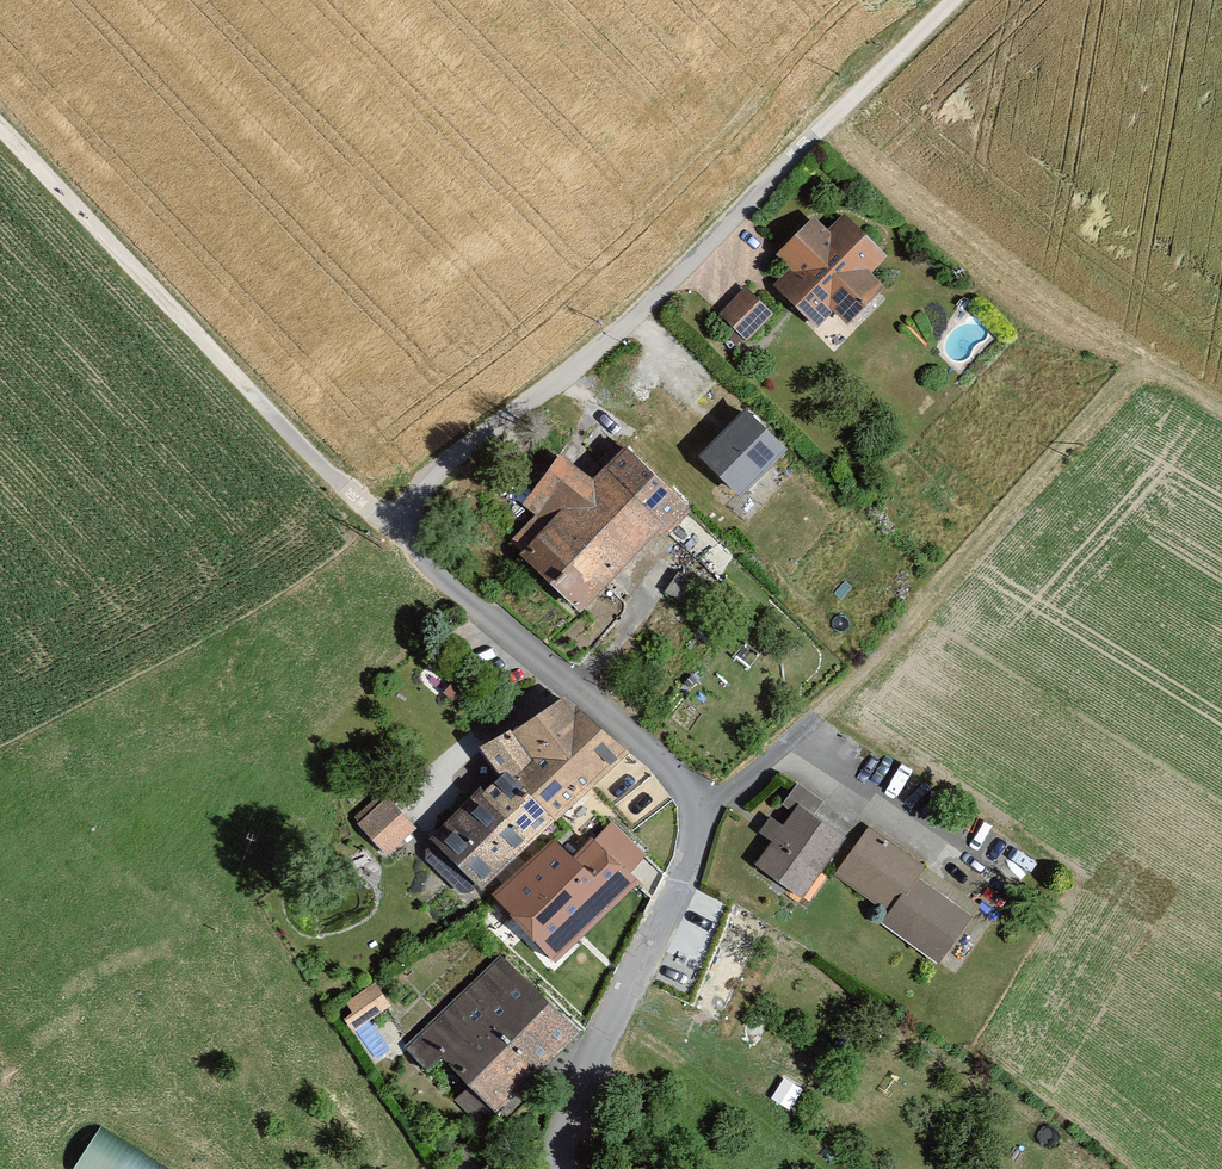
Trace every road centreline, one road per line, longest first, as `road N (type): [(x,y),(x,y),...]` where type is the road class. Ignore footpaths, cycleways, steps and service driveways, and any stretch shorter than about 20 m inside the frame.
road 1 (residential): [(811,137),(568,380),(474,440),(389,527),(471,605),(669,767),(697,822),(681,890),(582,1076),(550,1168)]
road 2 (track): [(0,129),(331,480),(389,527)]
road 3 (track): [(811,137),(951,0)]

